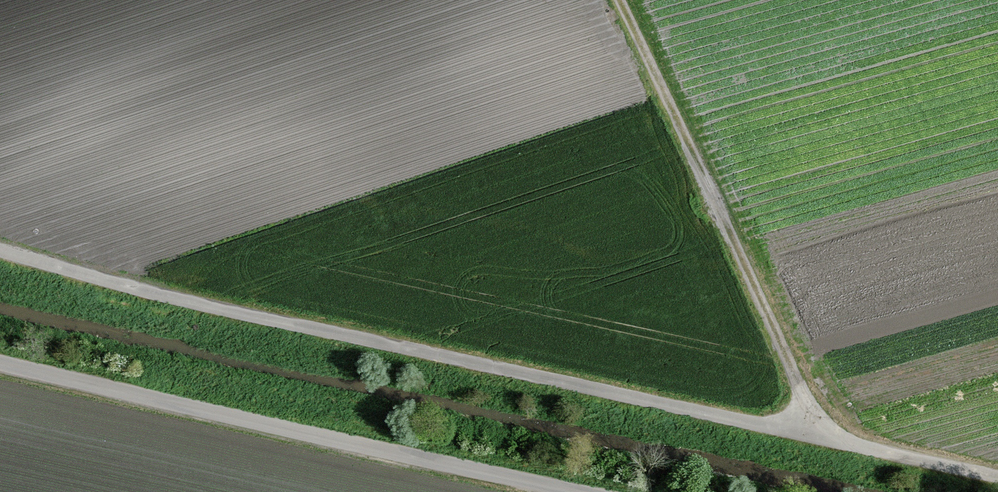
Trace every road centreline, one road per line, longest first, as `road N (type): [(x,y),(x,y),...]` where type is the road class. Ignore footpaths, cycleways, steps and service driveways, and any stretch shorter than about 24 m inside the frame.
road 1 (track): [(0,248),(230,312),(997,475)]
road 2 (track): [(596,491),(0,363)]

